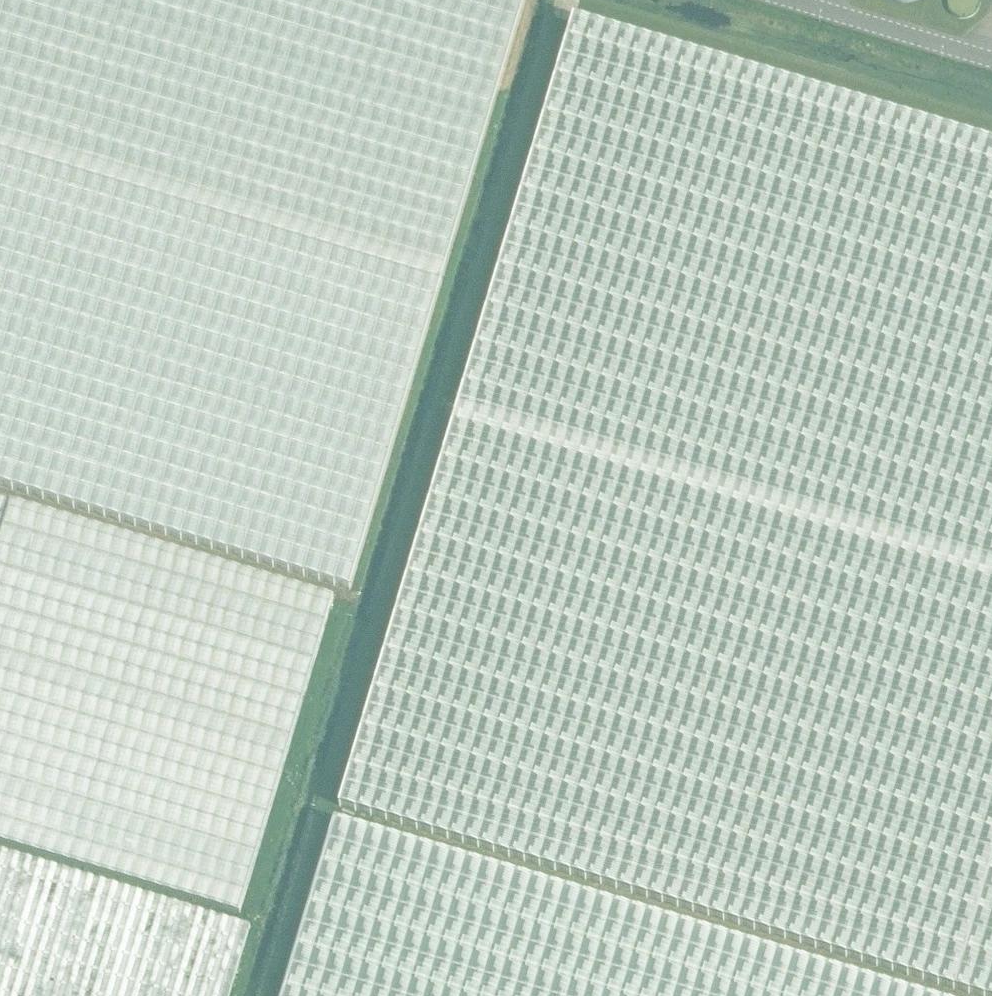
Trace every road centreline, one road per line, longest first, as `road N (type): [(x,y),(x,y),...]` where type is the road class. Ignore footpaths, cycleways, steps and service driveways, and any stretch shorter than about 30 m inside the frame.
road 1 (unclassified): [(782,0),(991,64)]

